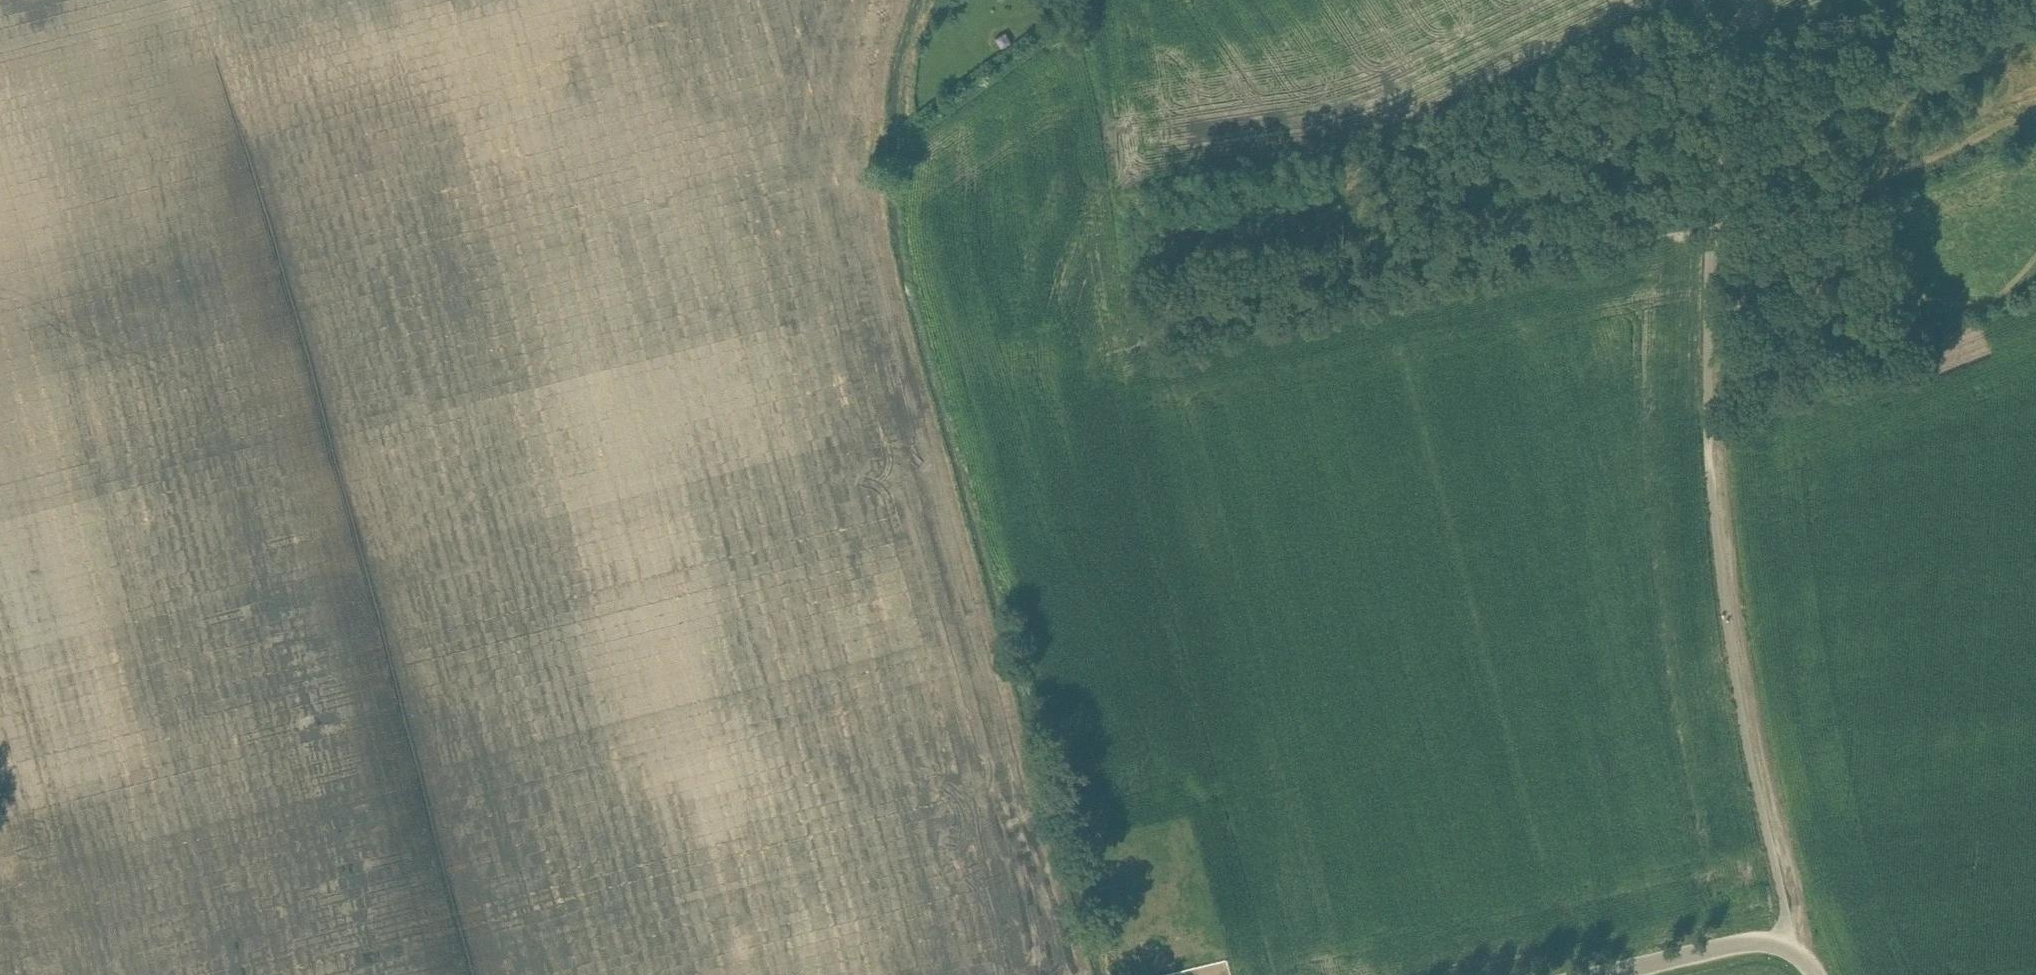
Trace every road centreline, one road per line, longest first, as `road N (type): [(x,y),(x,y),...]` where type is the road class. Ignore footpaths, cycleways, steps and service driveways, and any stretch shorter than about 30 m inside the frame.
road 1 (track): [(1803,958),(1732,578),(1721,456),(1726,124),(1721,52),(1707,0)]
road 2 (unclassified): [(1813,974),(1803,958),(1765,942),(1617,974)]

